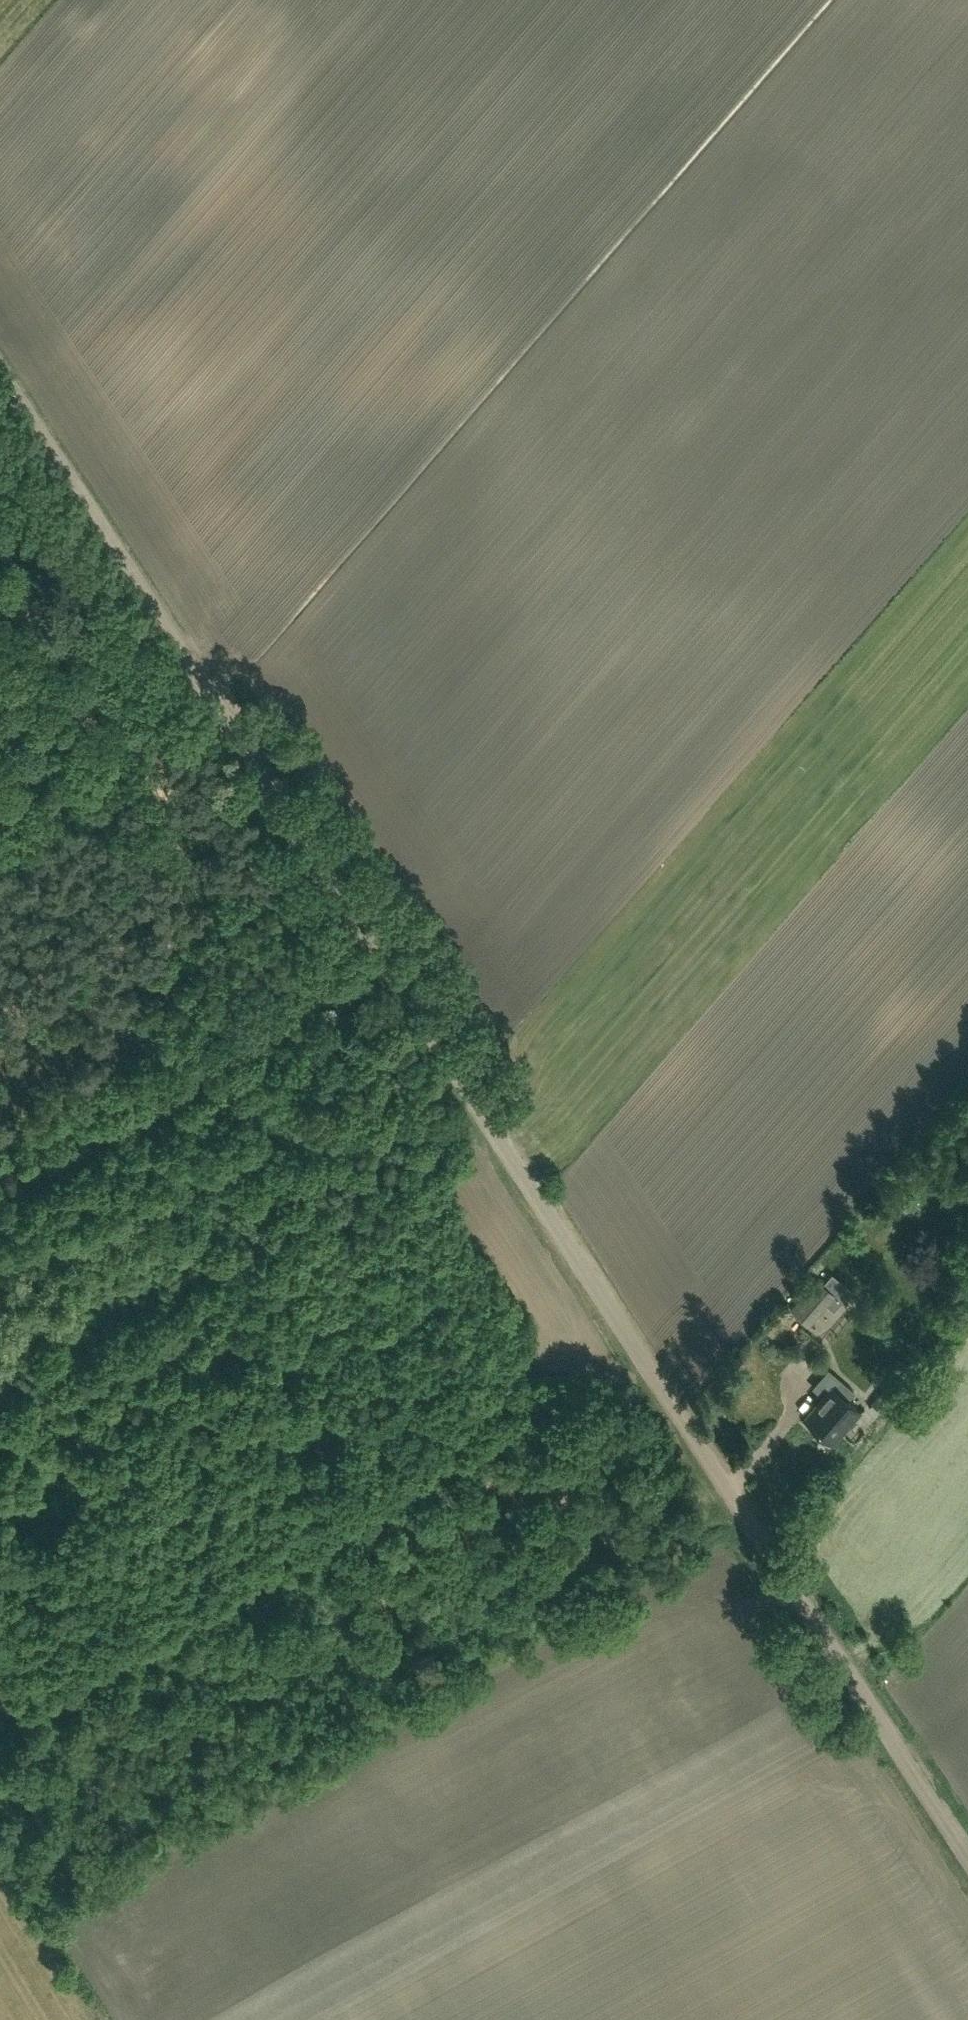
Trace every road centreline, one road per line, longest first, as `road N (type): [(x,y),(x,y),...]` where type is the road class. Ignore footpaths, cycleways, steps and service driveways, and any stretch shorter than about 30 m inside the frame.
road 1 (unclassified): [(967,1861),(0,376)]
road 2 (track): [(229,726),(128,794)]

